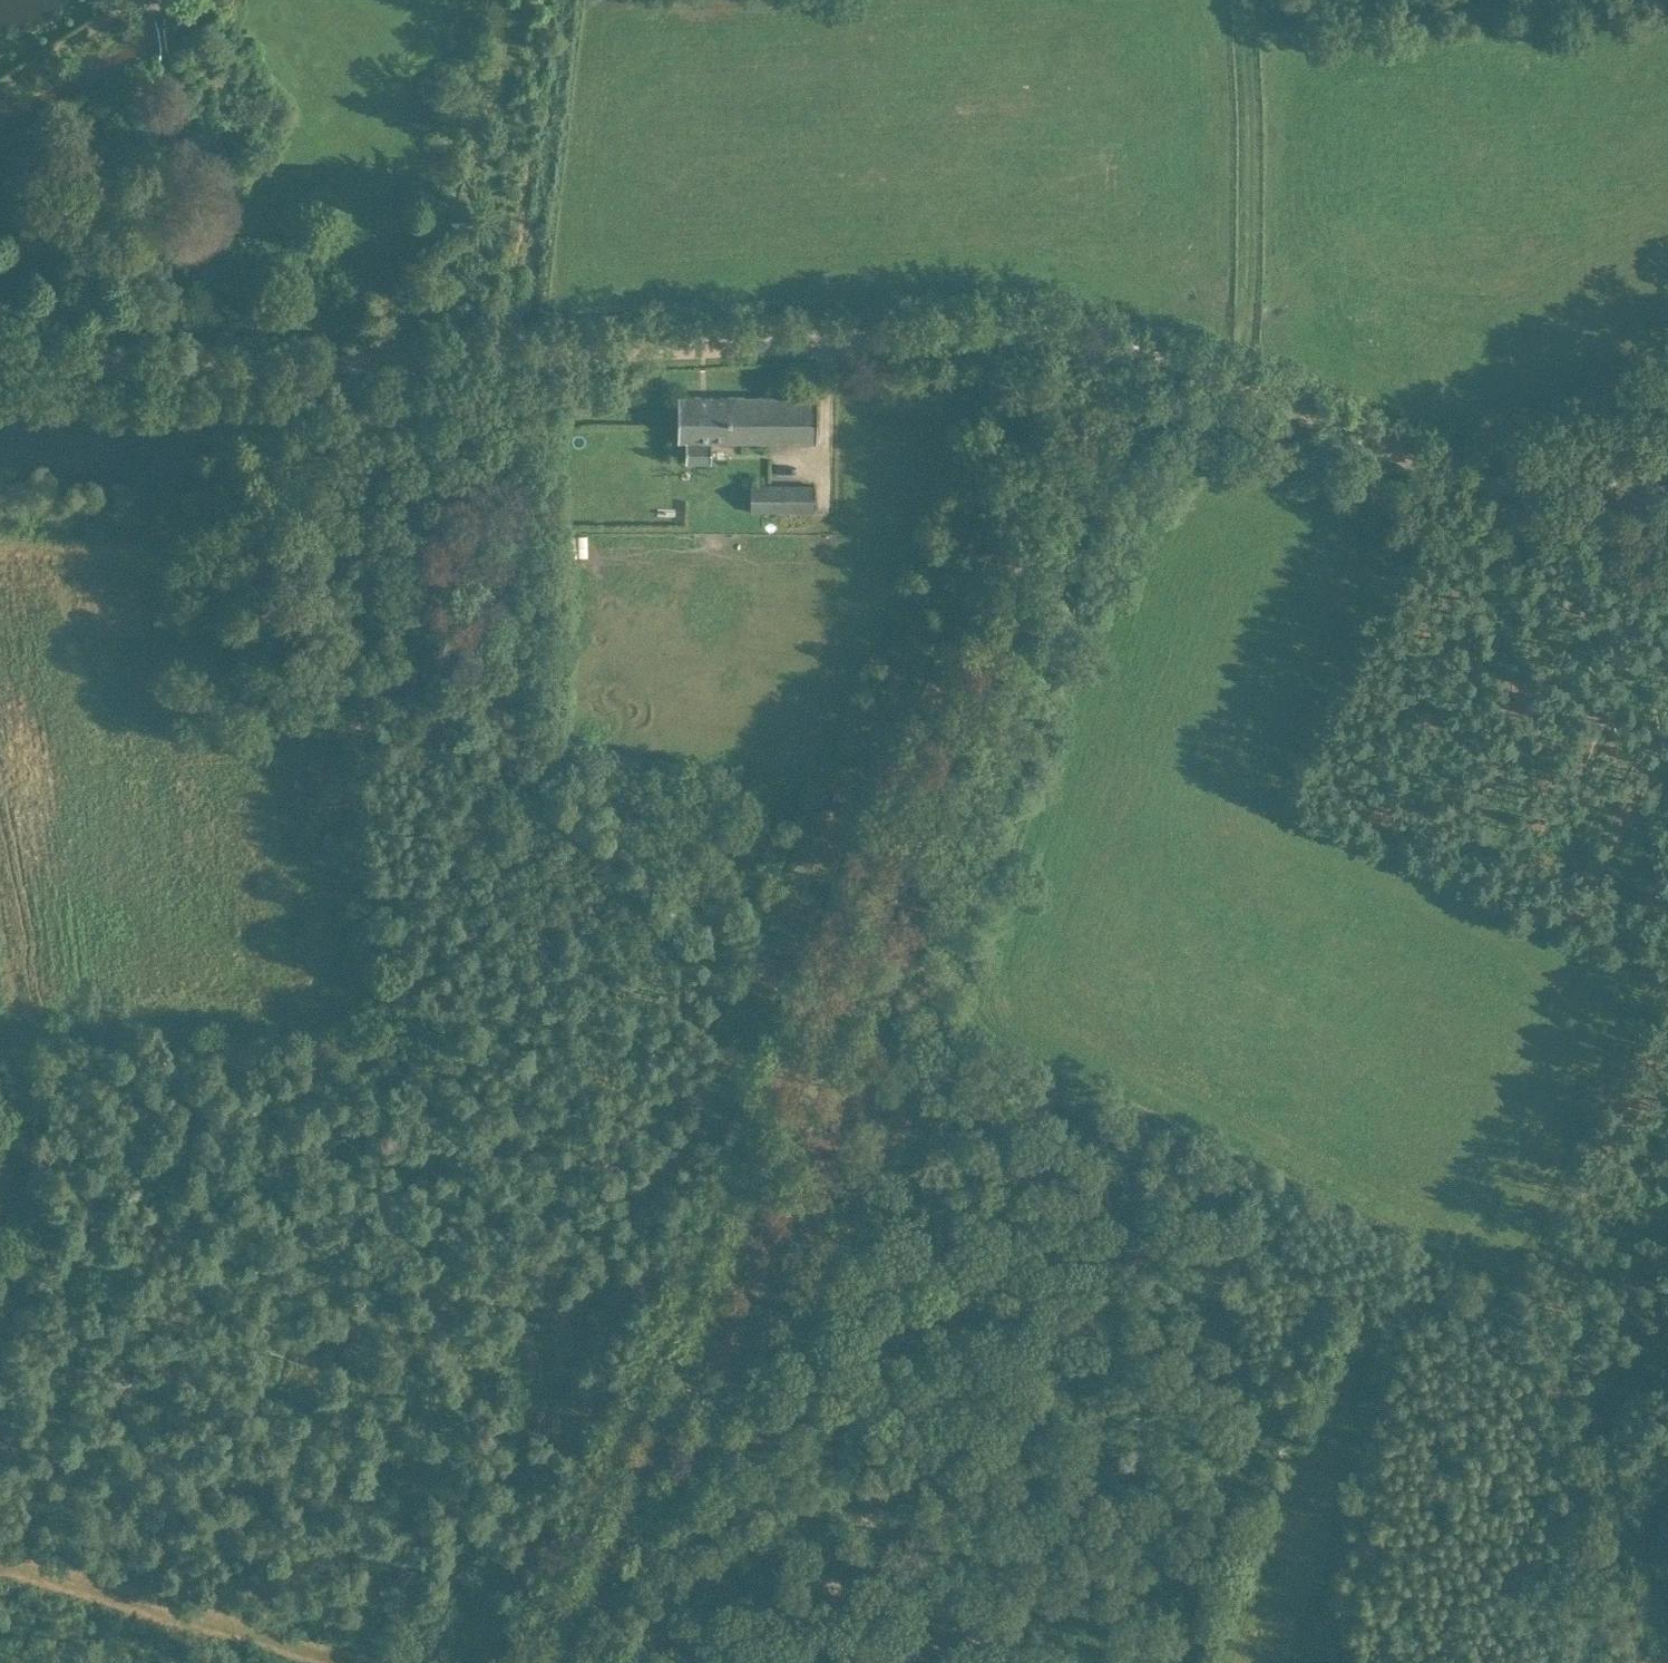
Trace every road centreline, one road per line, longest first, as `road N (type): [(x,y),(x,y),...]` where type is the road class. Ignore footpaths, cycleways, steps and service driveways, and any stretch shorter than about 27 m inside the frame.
road 1 (unclassified): [(543,1662),(1100,340),(995,330),(147,368),(0,349)]
road 2 (track): [(1667,504),(1547,500),(1100,340)]
road 3 (track): [(0,1554),(357,1662)]

